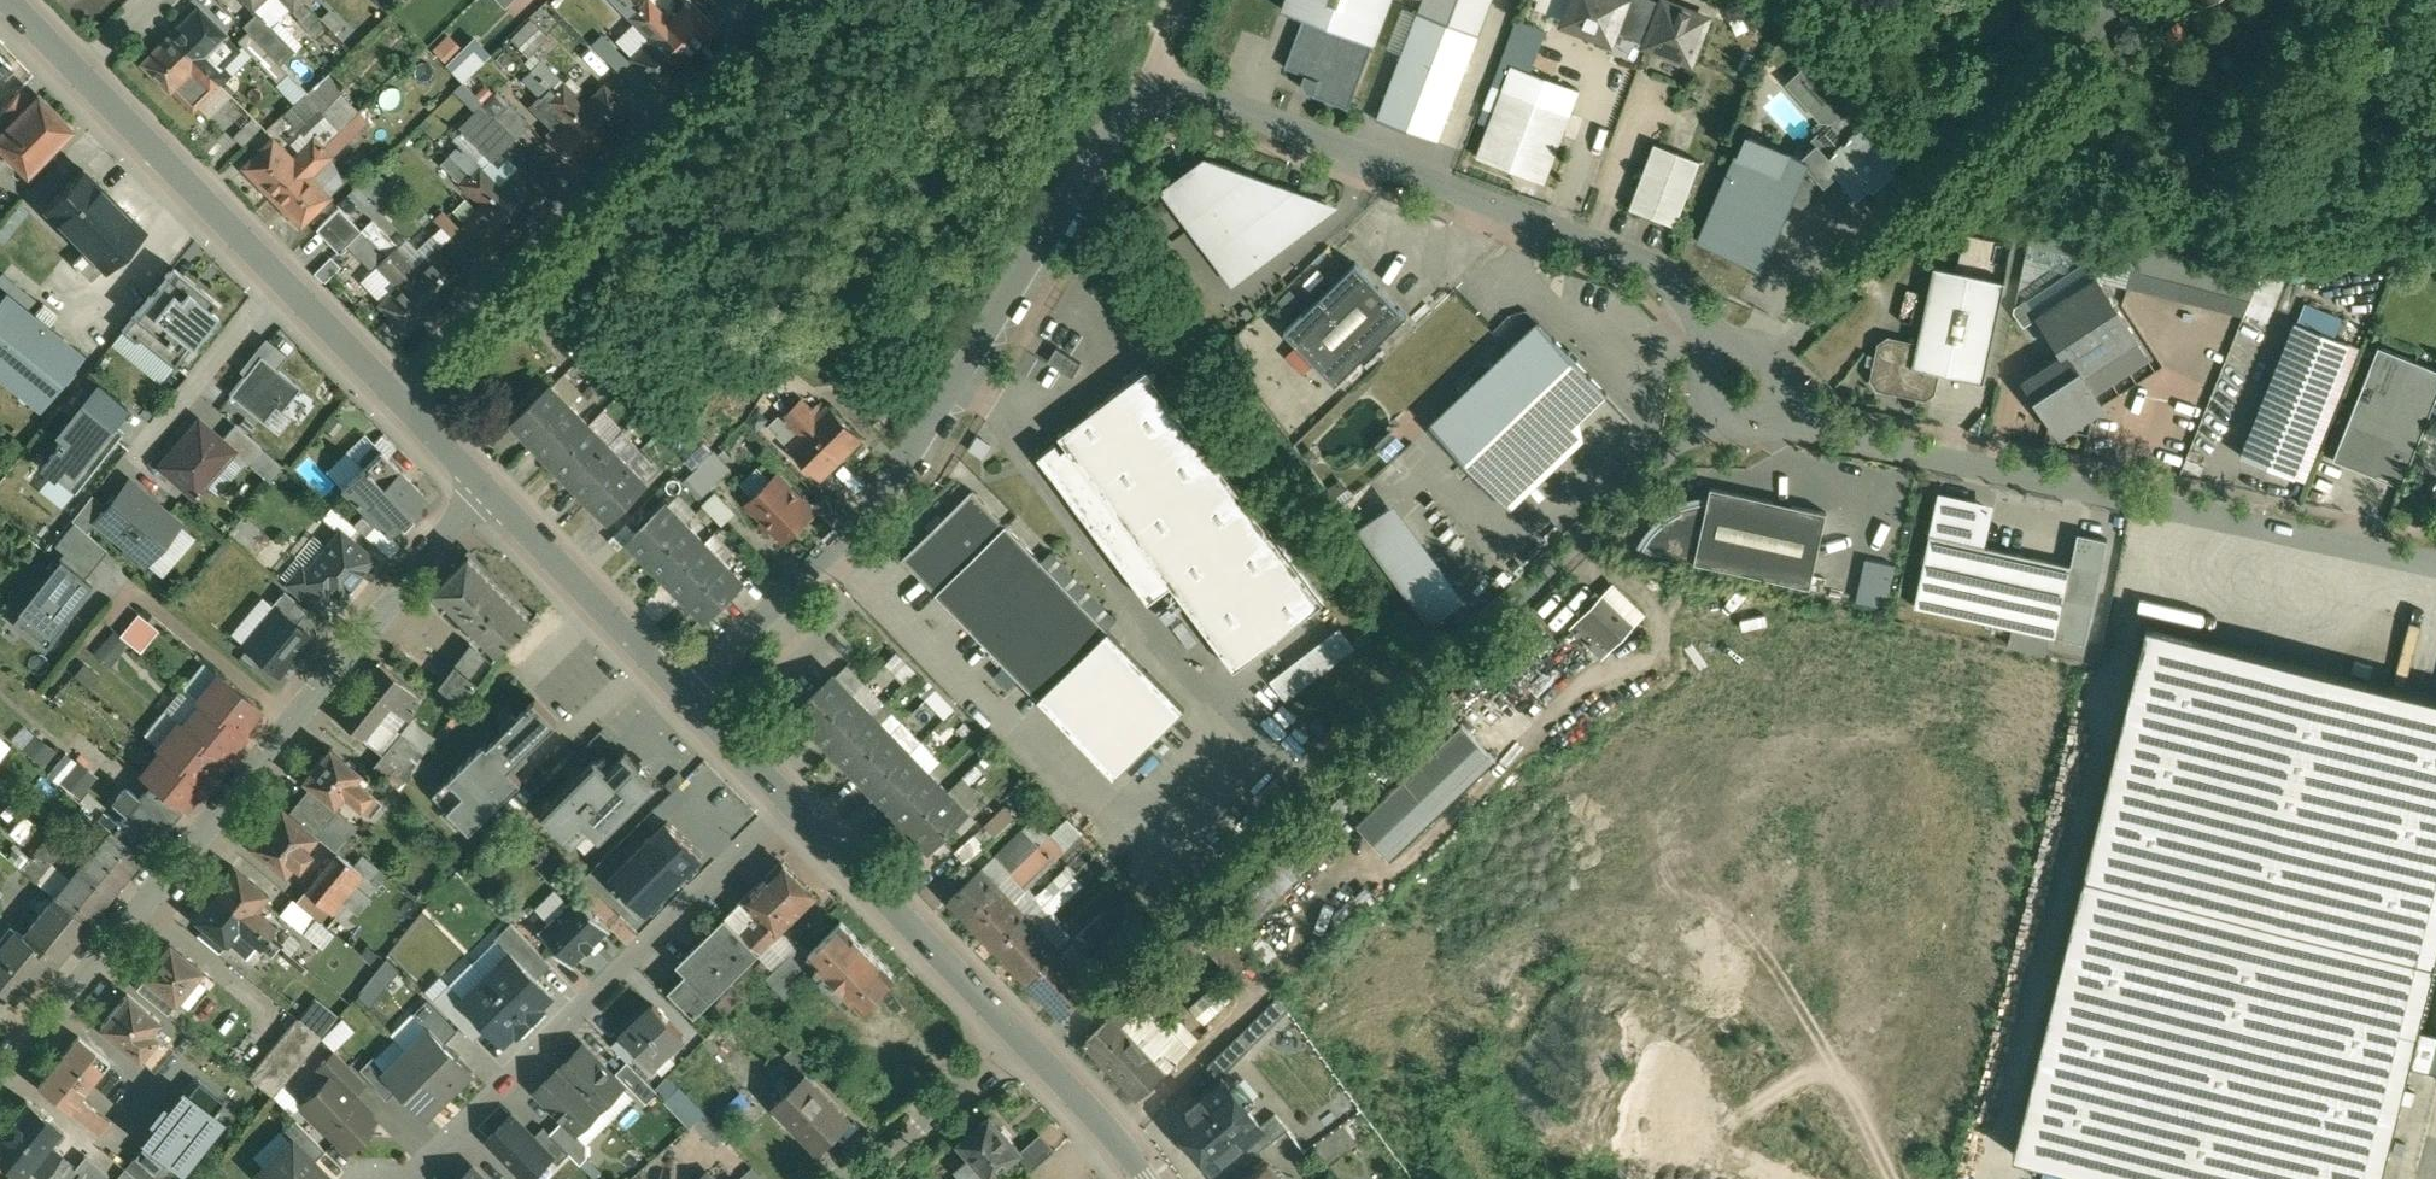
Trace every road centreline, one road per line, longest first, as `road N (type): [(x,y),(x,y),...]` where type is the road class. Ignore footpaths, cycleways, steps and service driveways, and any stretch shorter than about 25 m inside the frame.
road 1 (unclassified): [(2435,561),(1842,435),(1747,391),(1663,276),(1474,193),(1172,86)]
road 2 (unclassified): [(1172,86),(1142,103),(891,517),(820,604),(704,708)]
road 3 (residential): [(0,1076),(481,483)]
road 4 (residential): [(791,801),(403,1178)]
road 5 (residential): [(432,387),(463,389),(770,75),(782,49),(755,18)]
road 6 (residential): [(755,18),(421,358),(432,387)]
road 7 (tertiary): [(408,409),(76,72)]
road 8 (tertiary): [(1018,1033),(791,801)]
road 9 (tertiary): [(704,708),(481,483)]
road 10 (residential): [(850,1178),(1018,1033)]
road 11 (tertiary): [(1151,1178),(1018,1033)]
road 12 (tertiary): [(791,801),(704,708)]

